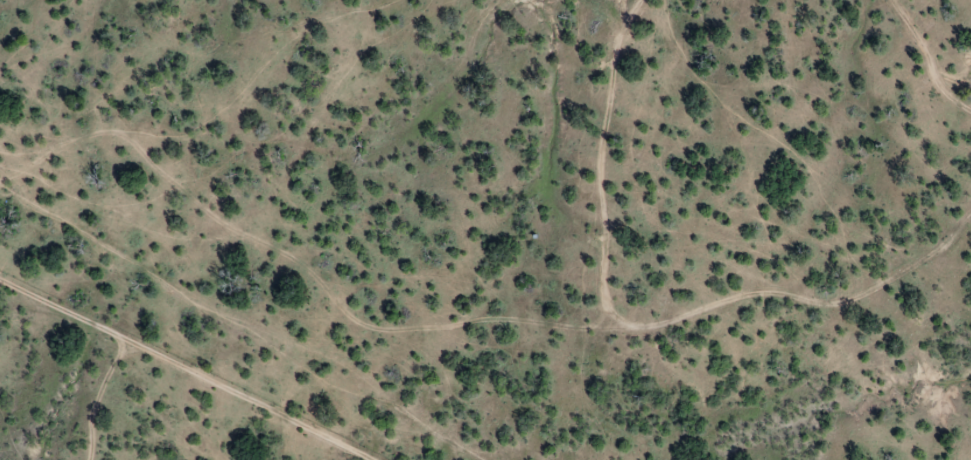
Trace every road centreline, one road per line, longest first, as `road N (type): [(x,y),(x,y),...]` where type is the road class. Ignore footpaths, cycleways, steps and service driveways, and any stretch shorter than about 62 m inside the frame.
road 1 (track): [(378,459),(0,281)]

